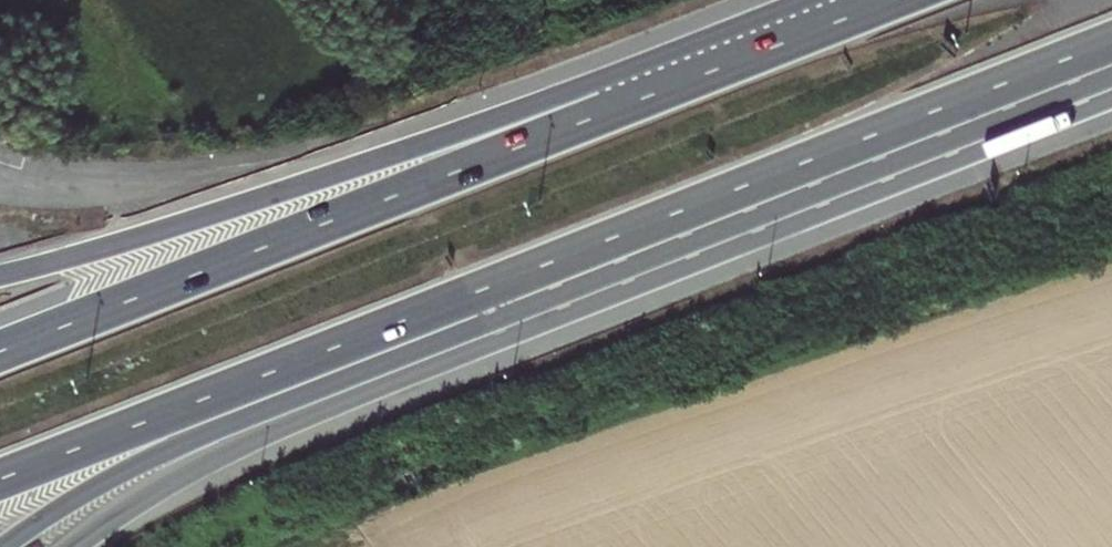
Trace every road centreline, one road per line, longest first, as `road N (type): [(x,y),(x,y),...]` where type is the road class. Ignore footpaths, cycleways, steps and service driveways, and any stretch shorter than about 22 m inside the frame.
road 1 (motorway): [(609,111),(0,350)]
road 2 (motorway): [(609,111),(364,165),(0,273)]
road 3 (motorway): [(542,267),(1111,41)]
road 4 (motorway): [(0,478),(542,267)]
road 5 (motorway): [(2,546),(160,454),(491,321)]
road 6 (motorway): [(65,546),(196,464),(413,371),(491,321)]
road 7 (motorway): [(890,0),(609,111)]

